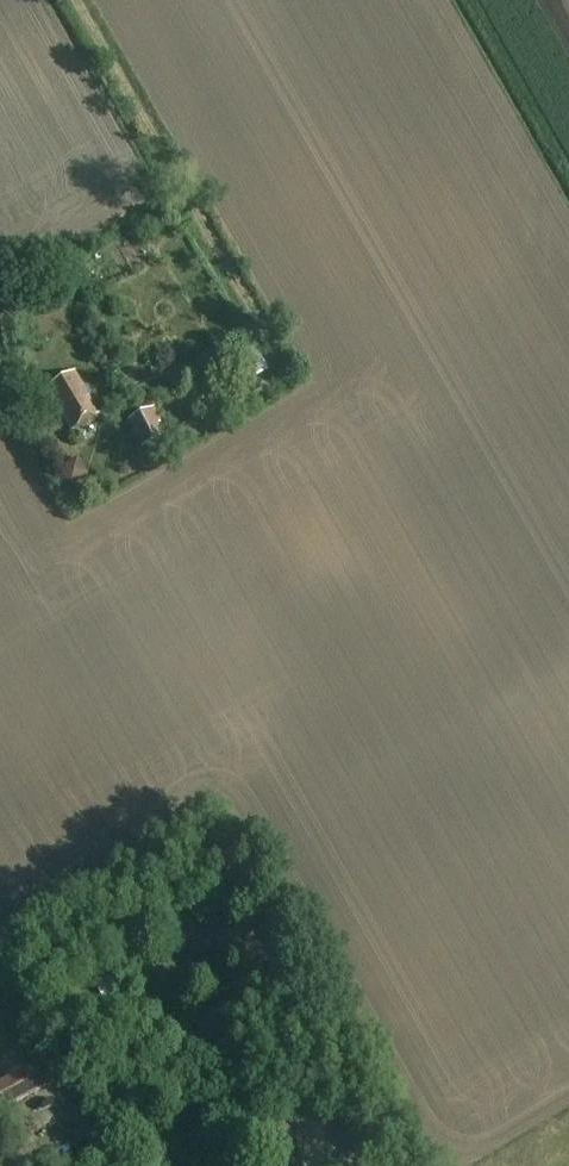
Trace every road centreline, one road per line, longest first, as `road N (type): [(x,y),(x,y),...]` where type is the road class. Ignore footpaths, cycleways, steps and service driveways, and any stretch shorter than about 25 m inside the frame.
road 1 (track): [(72,0),(255,311)]

